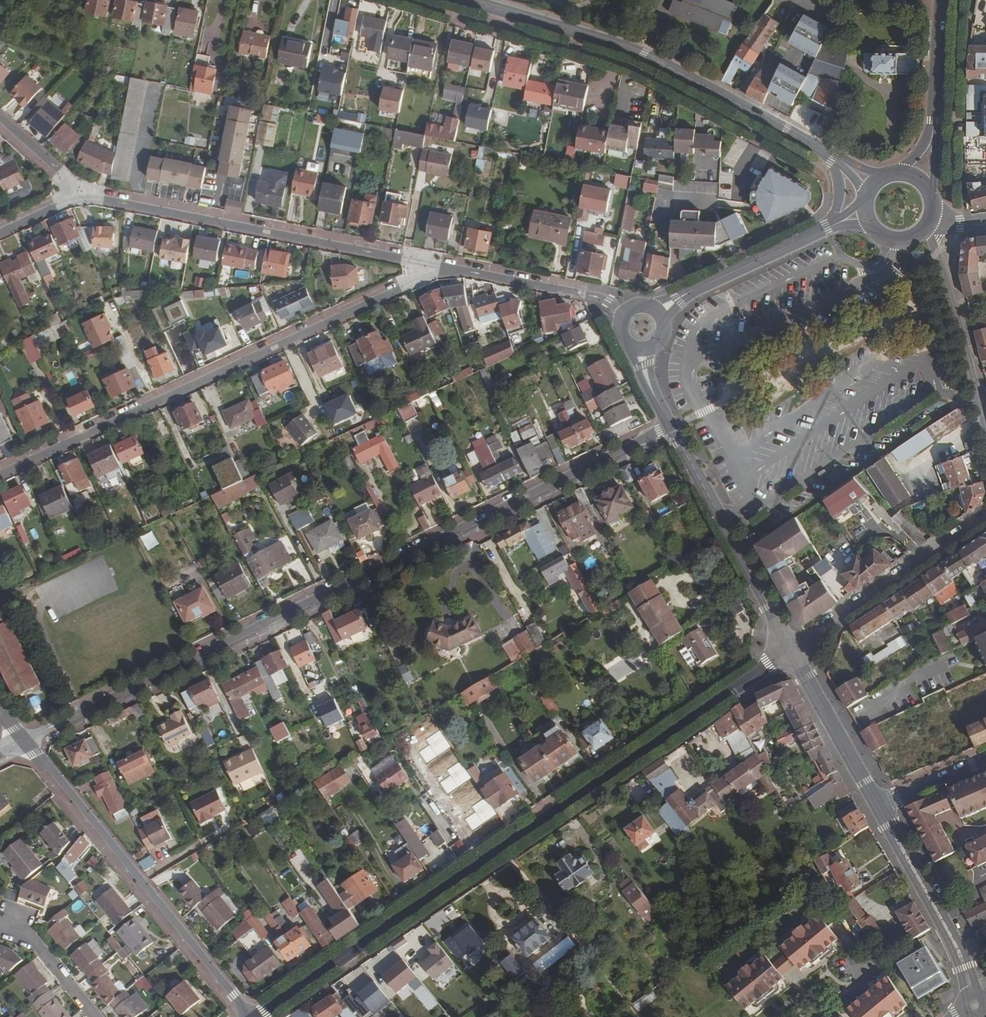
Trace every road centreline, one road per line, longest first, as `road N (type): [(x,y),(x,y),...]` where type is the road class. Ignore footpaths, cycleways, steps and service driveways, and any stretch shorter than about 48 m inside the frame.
road 1 (residential): [(670,426),(24,741)]
road 2 (secondary): [(792,653),(263,1016)]
road 3 (residential): [(0,475),(442,267)]
road 4 (tertiary): [(467,0),(643,55),(833,157)]
road 5 (residential): [(85,193),(442,267)]
road 6 (unclassified): [(249,1016),(24,741)]
road 7 (secondary): [(792,653),(670,426)]
road 8 (residential): [(792,653),(985,517)]
road 9 (secondary): [(975,1005),(965,967),(880,809)]
road 10 (residential): [(985,433),(934,253),(918,231)]
road 11 (residential): [(442,267),(606,301),(627,313)]
road 12 (secondary): [(880,809),(792,653)]
road 13 (secondary): [(692,291),(828,228)]
road 14 (secondary): [(932,136),(941,0)]
road 15 (residential): [(91,1016),(10,921)]

